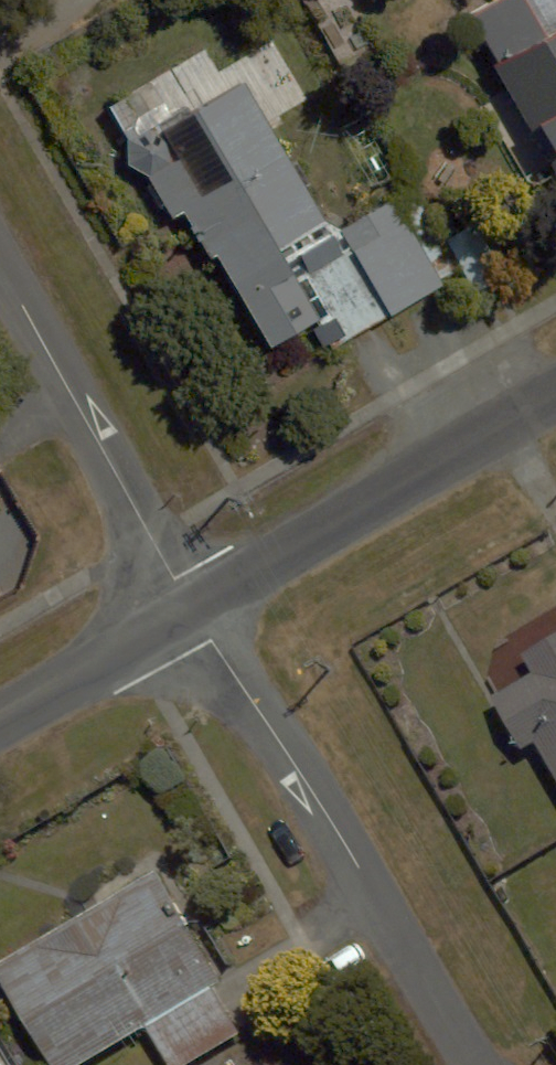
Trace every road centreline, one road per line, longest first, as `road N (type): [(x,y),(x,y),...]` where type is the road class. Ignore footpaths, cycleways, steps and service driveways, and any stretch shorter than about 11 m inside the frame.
road 1 (residential): [(194,612),(337,827),(474,1064)]
road 2 (residential): [(194,612),(555,399)]
road 3 (residential): [(0,275),(194,612)]
road 4 (residential): [(0,722),(194,612)]

